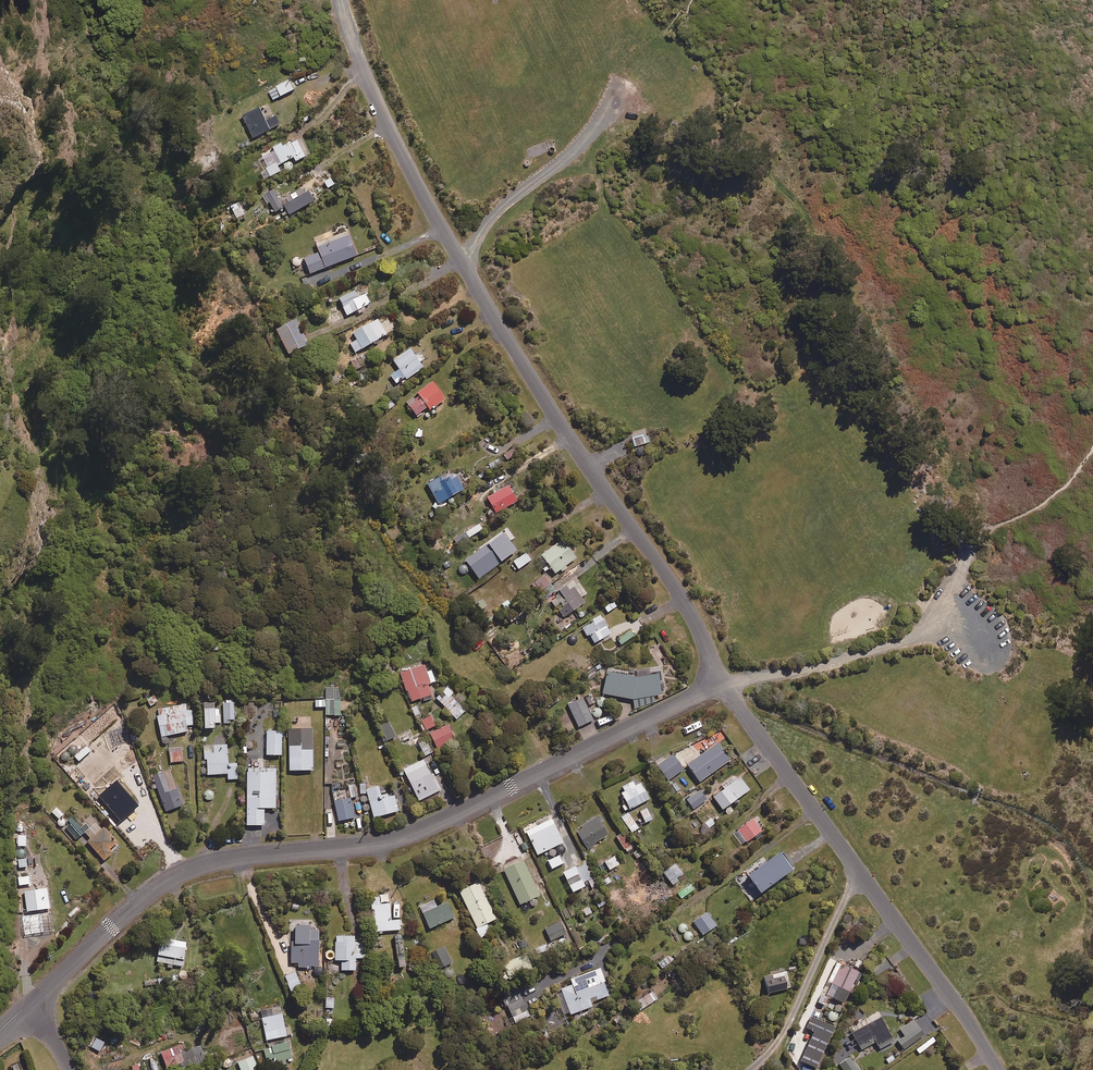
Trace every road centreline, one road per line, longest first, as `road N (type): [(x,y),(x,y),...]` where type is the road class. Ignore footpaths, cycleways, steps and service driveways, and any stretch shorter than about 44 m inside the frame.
road 1 (unclassified): [(720,684),(405,836),(184,871),(30,1002)]
road 2 (residential): [(360,65),(428,205),(569,440),(676,589),(720,684)]
road 3 (residential): [(720,684),(999,1069)]
road 4 (track): [(1092,451),(1063,489),(978,544),(949,610)]

